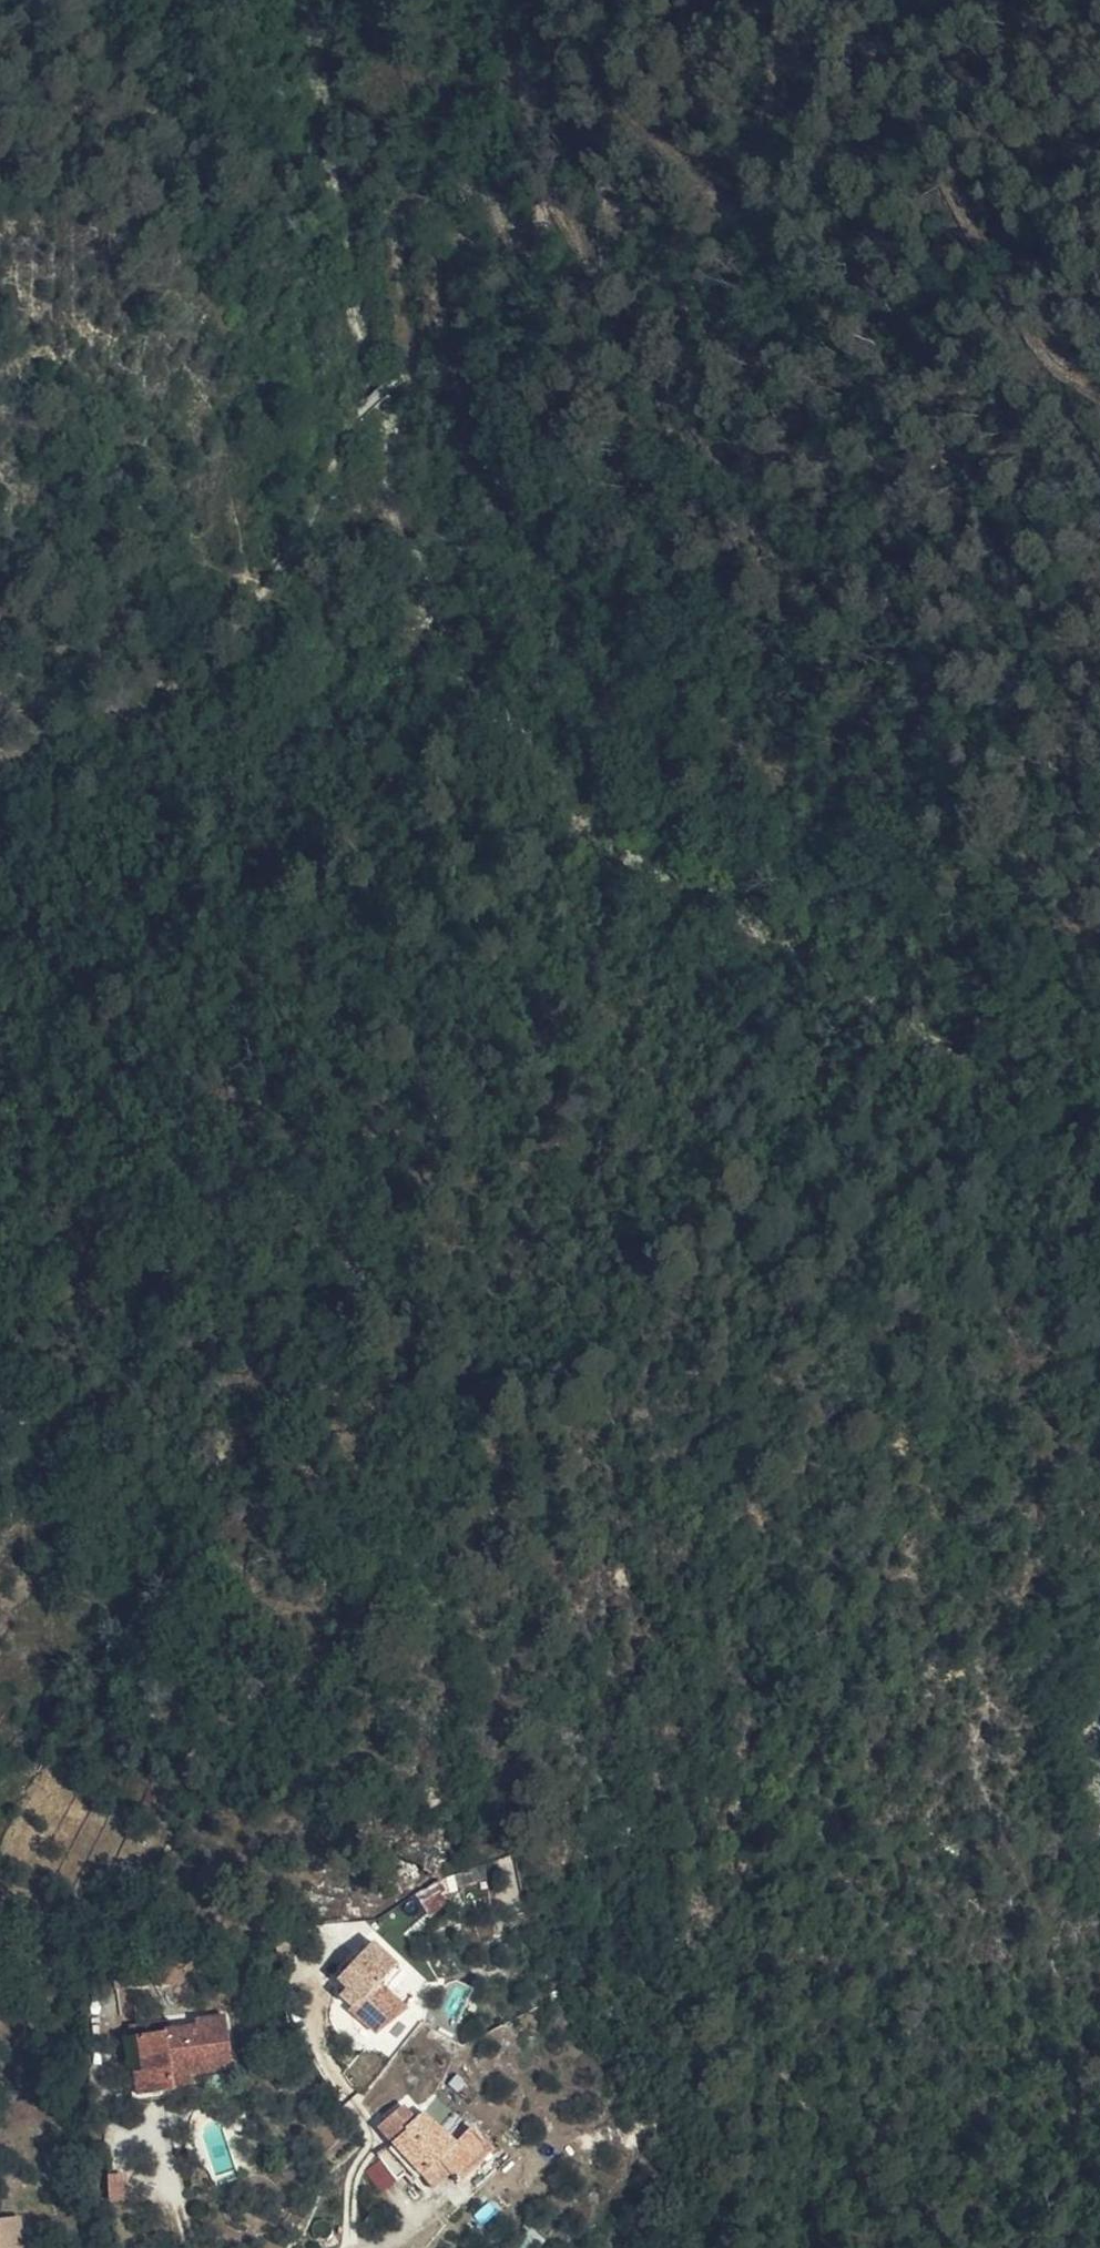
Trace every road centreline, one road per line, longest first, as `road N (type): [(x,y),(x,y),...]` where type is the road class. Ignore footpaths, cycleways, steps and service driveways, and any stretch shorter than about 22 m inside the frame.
road 1 (track): [(353,2247),(355,2150),(315,2054),(317,1986)]

